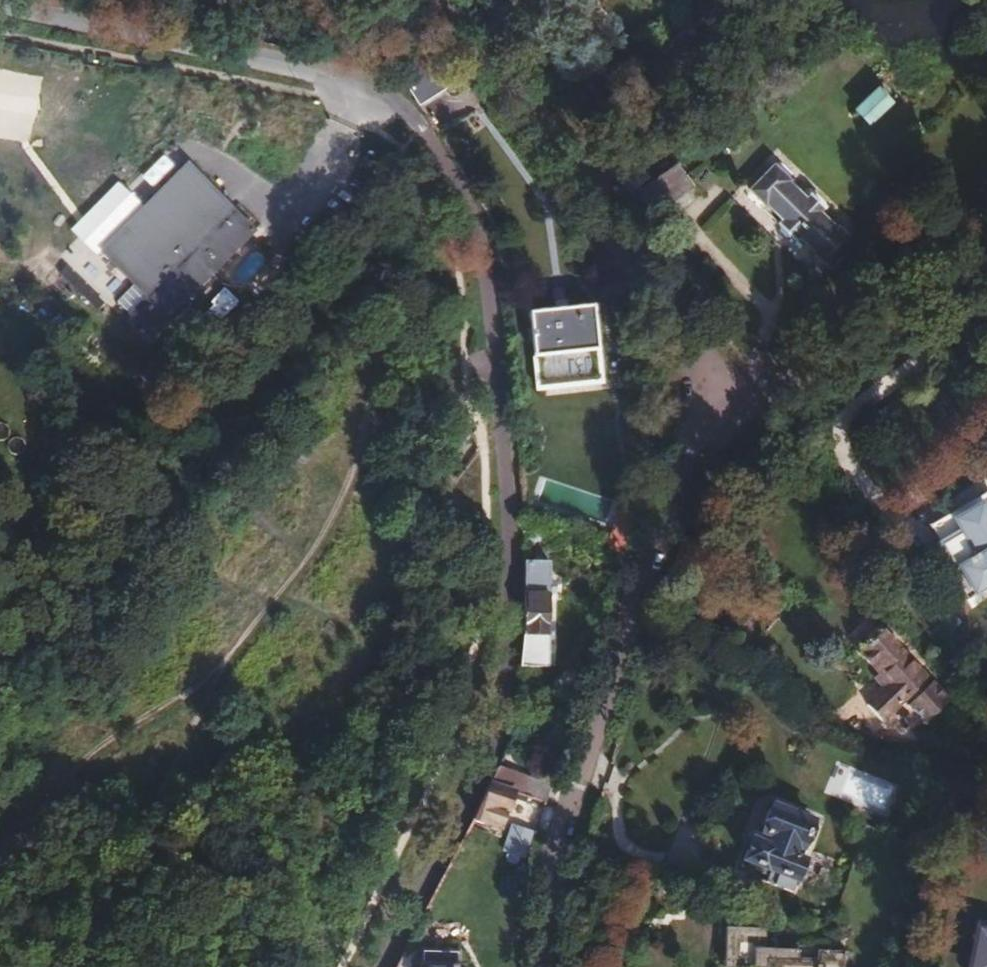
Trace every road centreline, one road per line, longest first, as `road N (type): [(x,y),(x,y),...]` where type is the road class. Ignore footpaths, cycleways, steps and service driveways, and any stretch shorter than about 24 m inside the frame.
road 1 (unclassified): [(378,966),(493,731),(509,640),(504,427),(480,231),(437,170),(358,93),(0,11)]
road 2 (residential): [(553,966),(556,865),(689,448),(732,404)]
road 3 (track): [(190,707),(336,520),(406,291),(413,217),(431,181)]
road 4 (residential): [(447,0),(732,404)]
road 5 (residential): [(732,404),(806,378),(986,272)]
road 6 (track): [(195,966),(190,865),(166,786),(190,707)]

